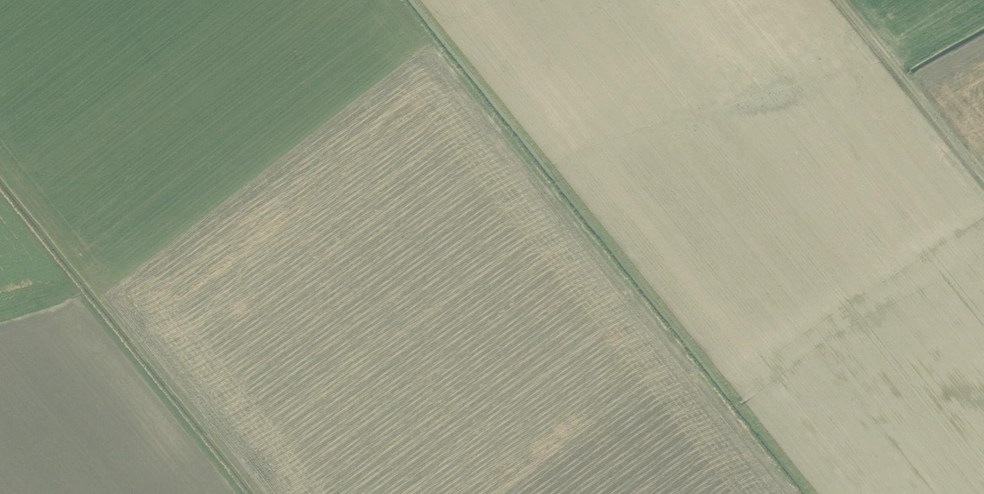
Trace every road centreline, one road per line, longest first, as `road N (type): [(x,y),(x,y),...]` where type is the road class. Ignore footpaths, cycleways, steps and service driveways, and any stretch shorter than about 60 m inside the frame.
road 1 (track): [(983,181),(836,0)]

